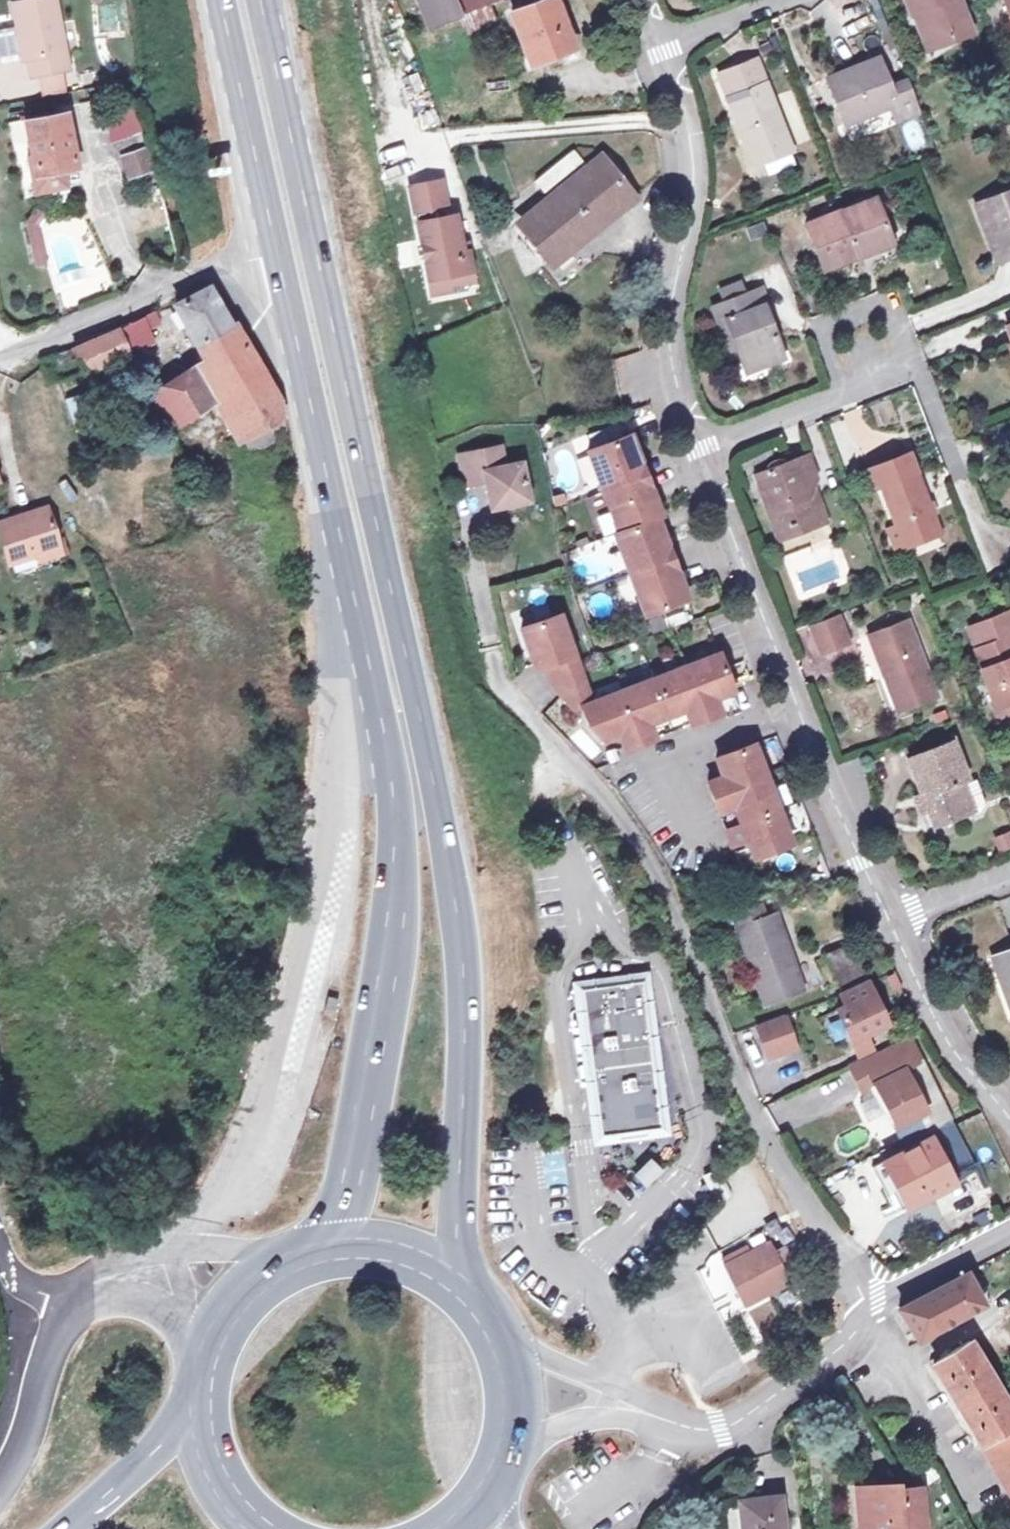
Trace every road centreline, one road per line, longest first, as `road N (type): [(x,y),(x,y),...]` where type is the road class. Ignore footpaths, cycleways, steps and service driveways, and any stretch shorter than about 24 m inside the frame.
road 1 (primary): [(456,1278),(462,1034),(453,908),(267,33)]
road 2 (primary): [(275,247),(389,762),(397,836),(388,950),(335,1240)]
road 3 (unclassified): [(496,672),(621,813),(659,874),(747,1112),(870,1303)]
road 4 (residential): [(642,0),(690,142),(692,201),(669,350),(698,450)]
road 5 (residential): [(698,450),(918,361),(965,481)]
road 6 (residential): [(275,247),(189,276),(0,360)]
road 7 (residential): [(698,450),(799,705)]
road 8 (residential): [(870,1303),(840,1354),(724,1426),(649,1412)]
road 9 (primary): [(220,0),(275,247)]
road 10 (unclassified): [(269,1261),(178,1250),(123,1259),(90,1273),(63,1320)]
road 11 (residential): [(799,705),(894,918)]
road 12 (residential): [(894,918),(950,1048),(1009,1116)]
road 13 (residential): [(799,705),(690,747),(676,771),(702,834)]
road 14 (residential): [(649,1412),(502,1343)]
road 15 (primary): [(188,1423),(66,1528)]
road 16 (unclassified): [(63,1320),(118,1297),(171,1315),(196,1351)]
road 17 (residential): [(1009,1226),(870,1303)]
road 18 (unclassified): [(0,1478),(54,1334)]
road 19 (residential): [(511,1432),(590,1414),(649,1412)]
road 20 (primary): [(456,1278),(402,1248),(335,1240)]
road 21 (primary): [(188,1423),(217,1497),(249,1528)]
road 22 (residential): [(1009,874),(894,918)]

